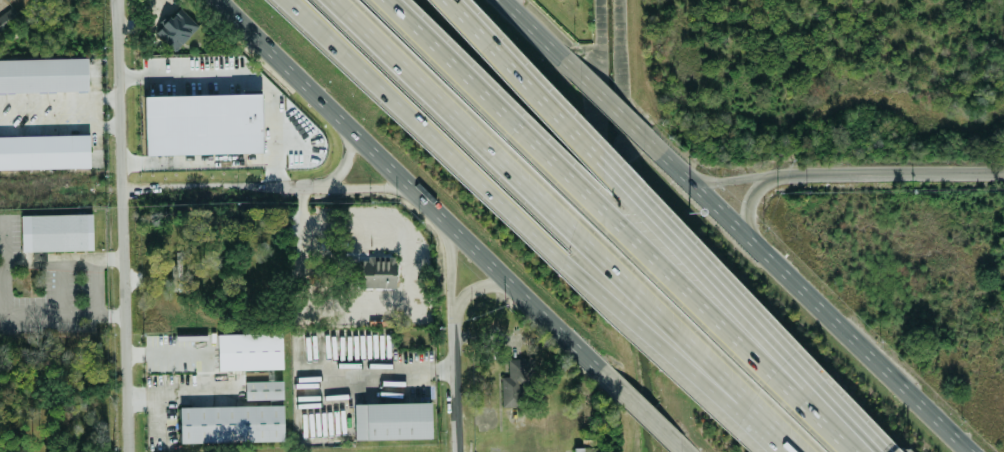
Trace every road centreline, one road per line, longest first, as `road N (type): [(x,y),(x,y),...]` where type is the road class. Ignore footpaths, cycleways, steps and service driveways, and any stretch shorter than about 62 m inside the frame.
road 1 (motorway): [(864,451),(397,0)]
road 2 (motorway): [(328,0),(791,451)]
road 3 (primary): [(223,0),(615,383)]
road 4 (residential): [(119,0),(130,451)]
road 5 (primary): [(976,451),(652,138)]
road 6 (motorway): [(890,451),(603,155)]
road 7 (motorway): [(294,0),(557,255)]
road 8 (motorway): [(557,255),(782,451)]
road 9 (residential): [(786,172),(1003,171)]
road 10 (motorway): [(603,155),(456,0)]
road 11 (residential): [(324,185),(122,192)]
road 12 (residential): [(454,315),(458,451)]
road 13 (primary): [(652,138),(556,45)]

